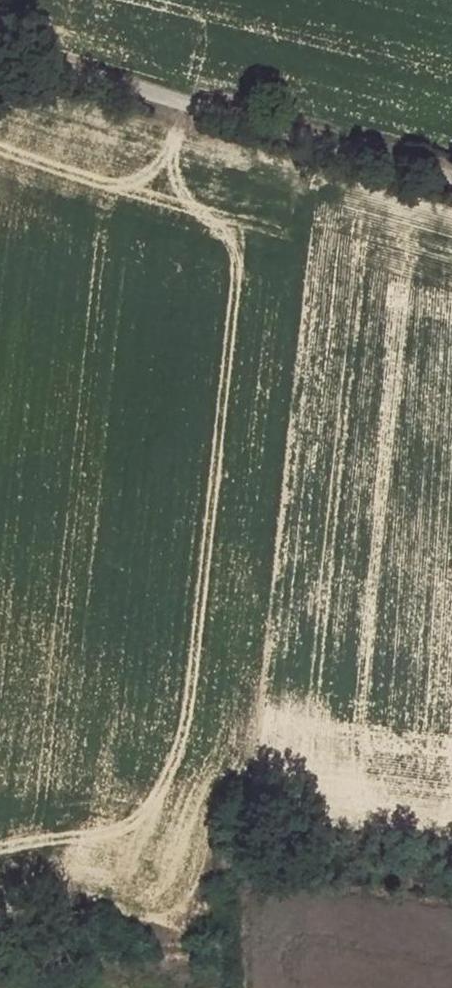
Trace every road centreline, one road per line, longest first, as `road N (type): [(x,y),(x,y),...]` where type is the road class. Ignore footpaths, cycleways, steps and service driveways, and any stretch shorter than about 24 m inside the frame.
road 1 (unclassified): [(451,185),(0,49)]

